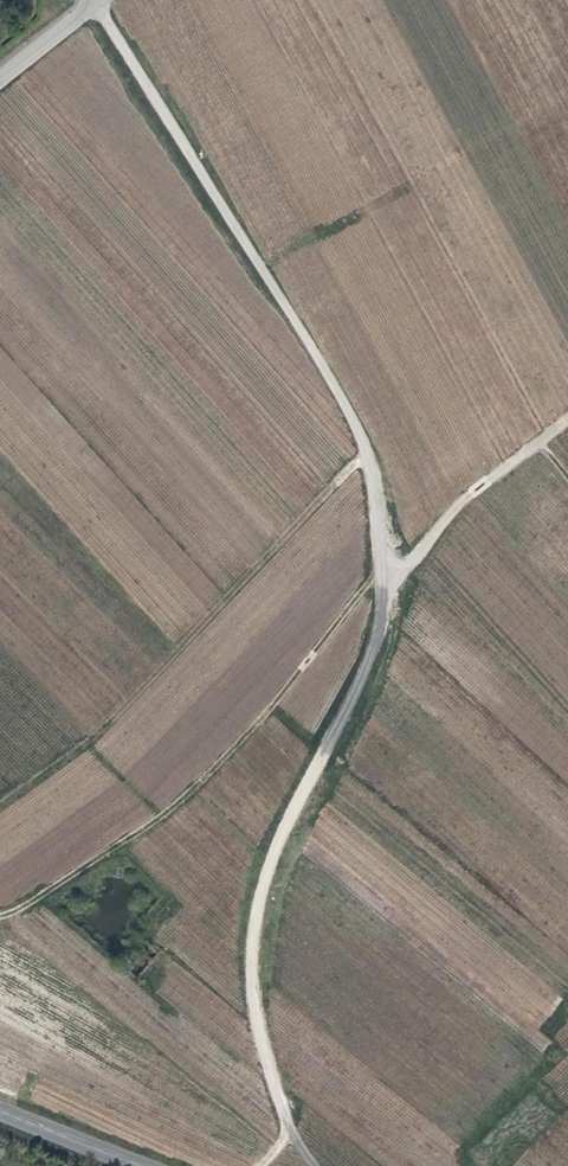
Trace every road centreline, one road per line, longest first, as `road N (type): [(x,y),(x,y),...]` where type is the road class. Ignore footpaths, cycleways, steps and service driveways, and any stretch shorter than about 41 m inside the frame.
road 1 (track): [(95,0),(351,410),(374,462),(380,629),(282,837),(251,975),(260,1041),(290,1126),(318,1165)]
road 2 (track): [(384,593),(461,506),(567,419)]
road 3 (secondary): [(161,1165),(0,1103)]

